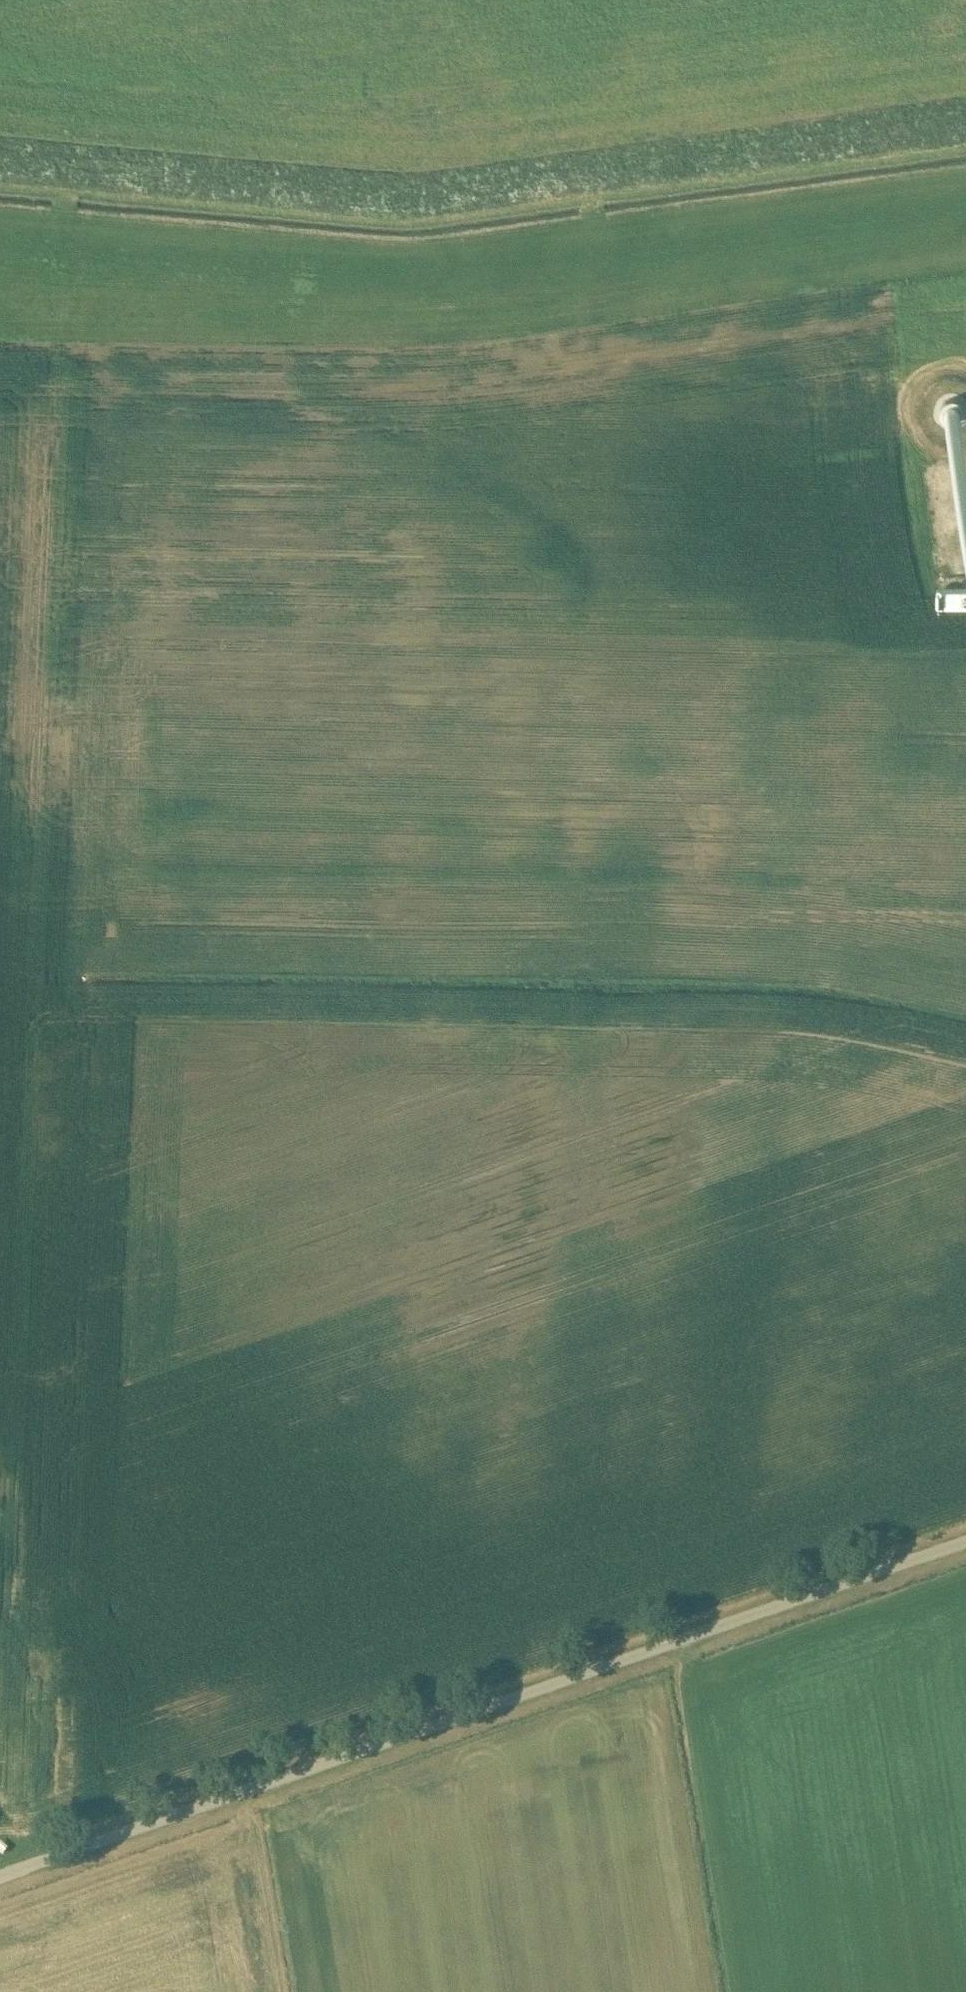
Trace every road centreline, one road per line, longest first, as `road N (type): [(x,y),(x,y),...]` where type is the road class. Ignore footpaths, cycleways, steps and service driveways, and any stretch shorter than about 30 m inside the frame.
road 1 (unclassified): [(0,1880),(965,1542)]

